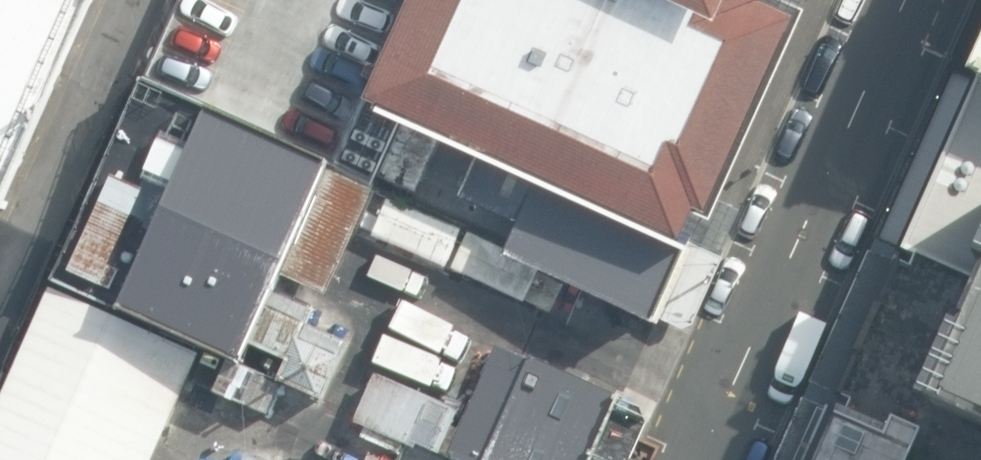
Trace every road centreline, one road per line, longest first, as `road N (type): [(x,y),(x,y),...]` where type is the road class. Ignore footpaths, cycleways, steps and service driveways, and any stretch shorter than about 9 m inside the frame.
road 1 (tertiary): [(701,459),(905,0)]

